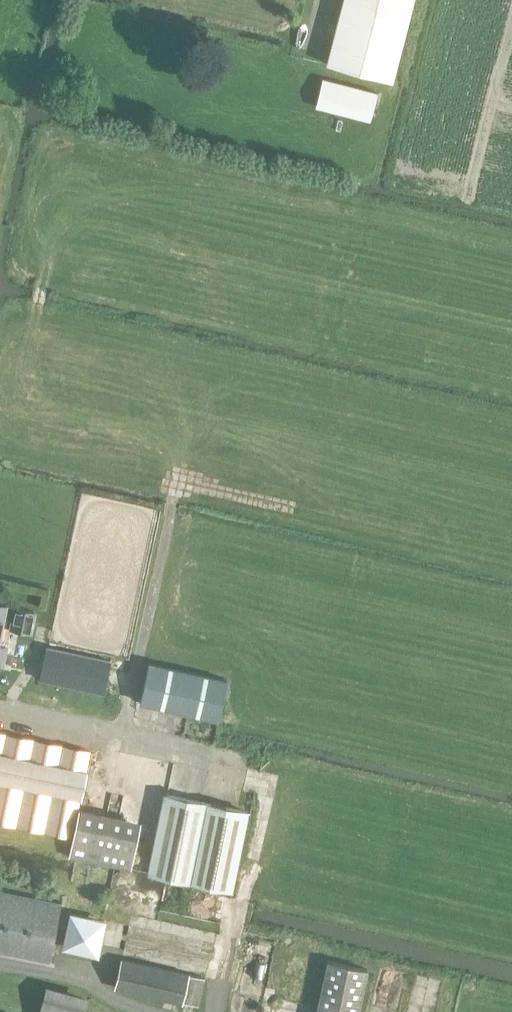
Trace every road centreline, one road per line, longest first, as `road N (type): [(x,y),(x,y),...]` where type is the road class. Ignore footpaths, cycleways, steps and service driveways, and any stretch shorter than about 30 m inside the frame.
road 1 (track): [(511,559),(180,484)]
road 2 (track): [(180,484),(124,734)]
road 3 (track): [(214,1011),(268,788)]
road 4 (track): [(180,484),(103,435),(0,413)]

